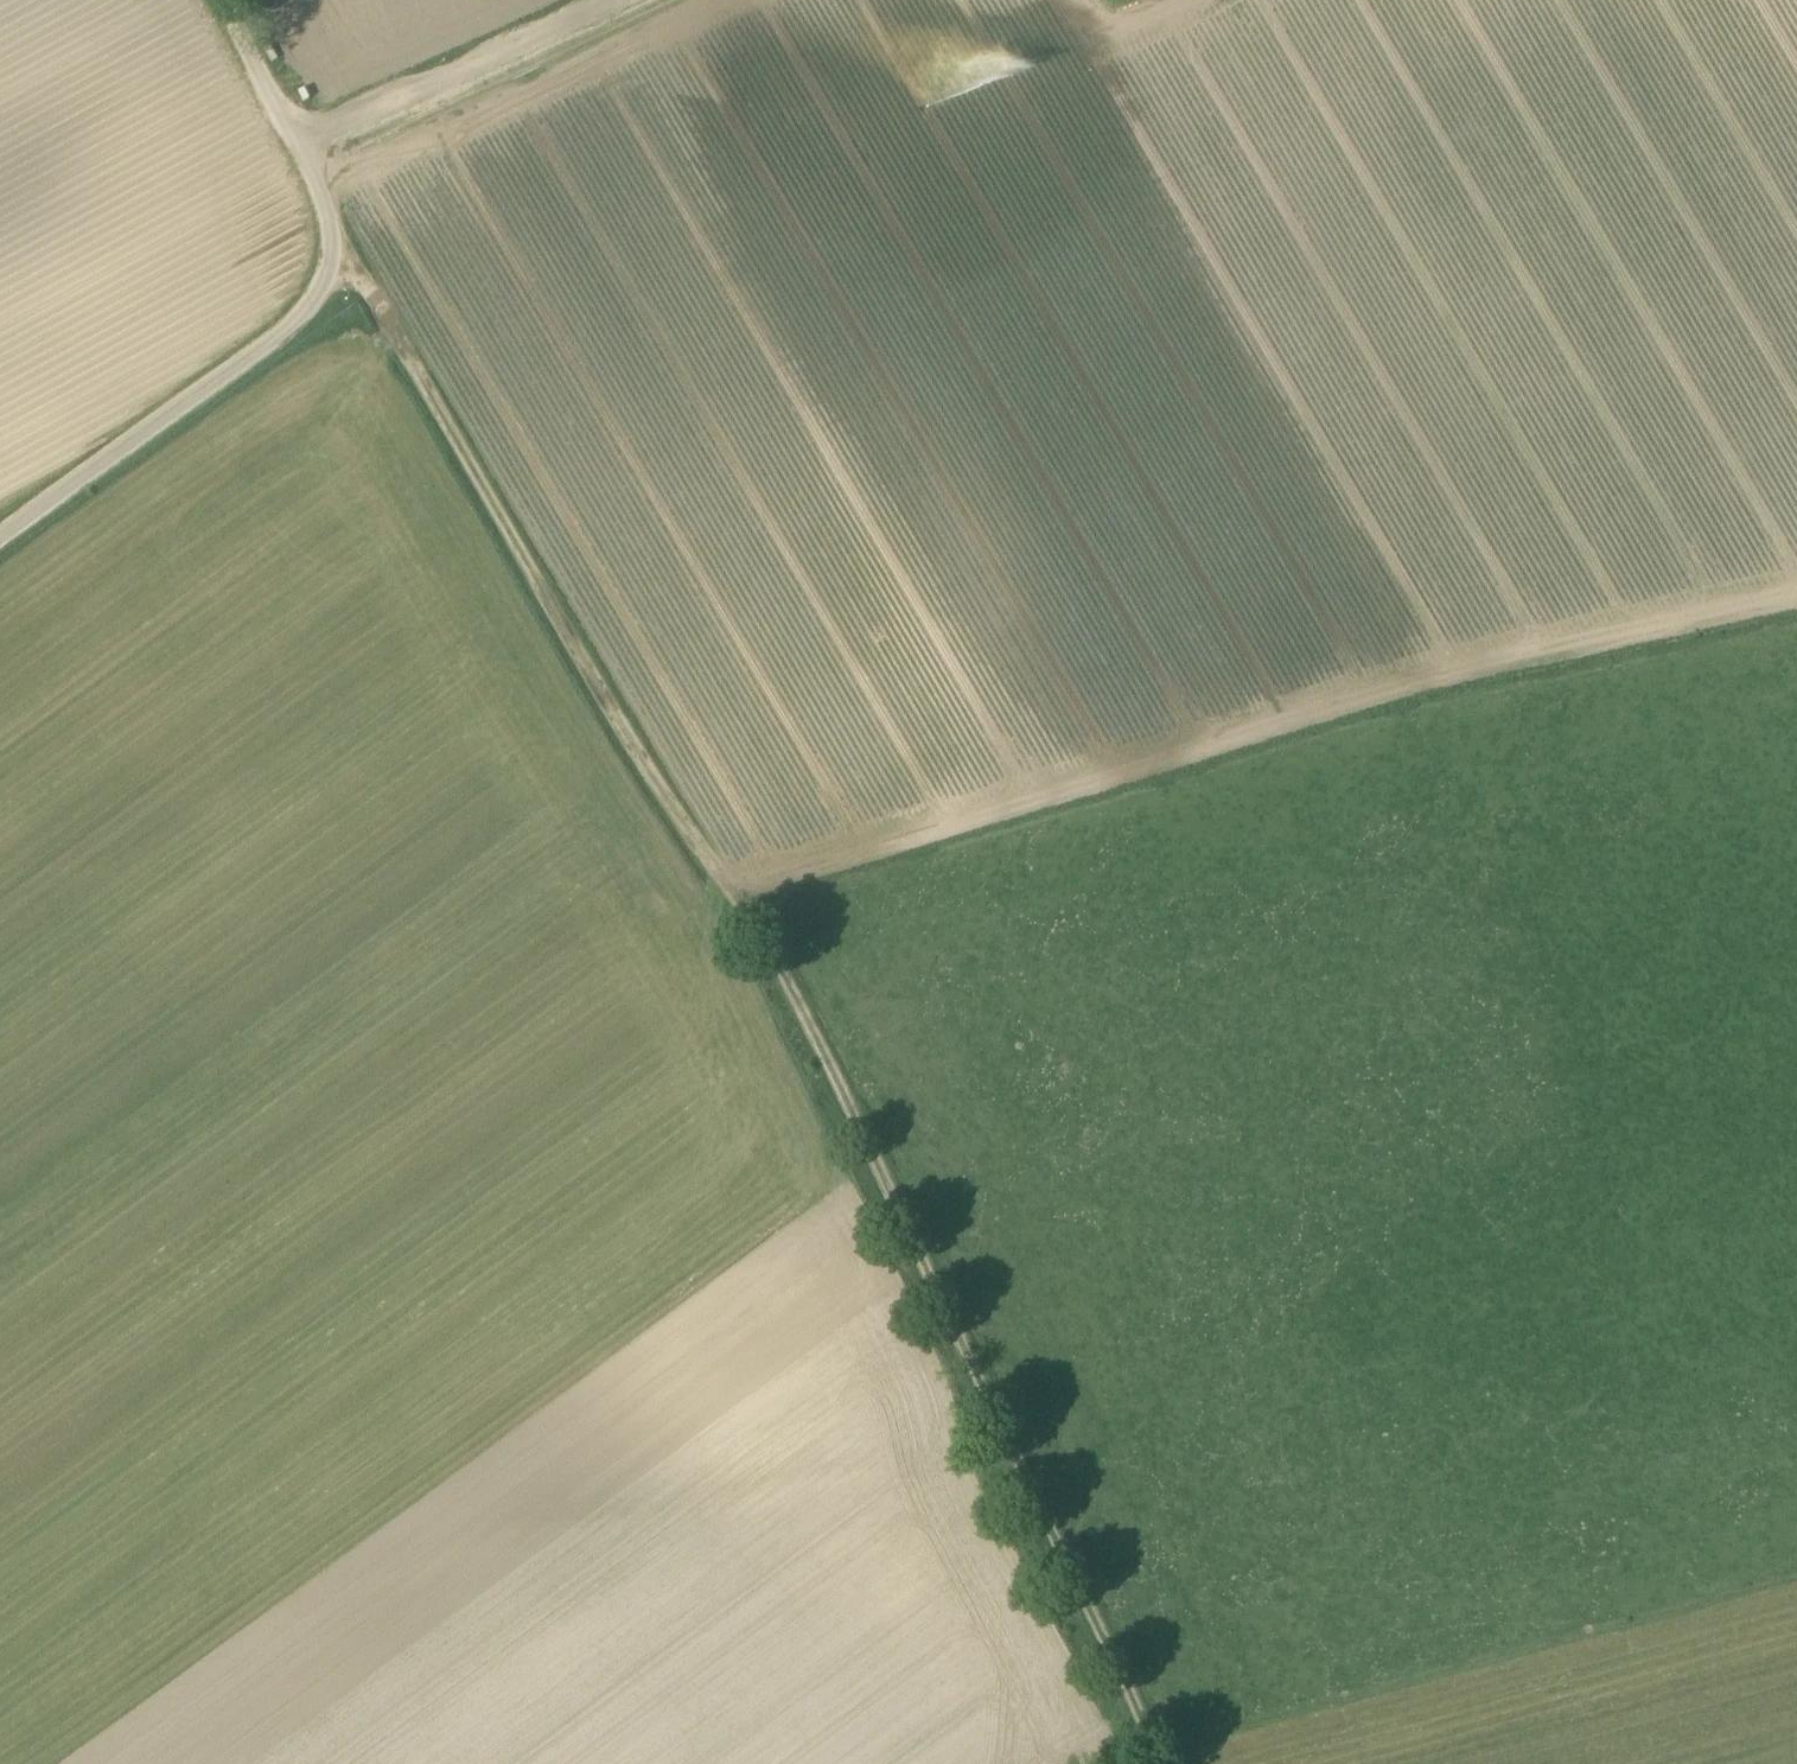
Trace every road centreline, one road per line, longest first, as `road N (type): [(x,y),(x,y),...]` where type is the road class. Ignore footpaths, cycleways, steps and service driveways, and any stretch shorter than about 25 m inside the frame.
road 1 (track): [(1158,1763),(844,1101),(361,275),(342,260)]
road 2 (unclassified): [(0,531),(323,288),(342,260),(308,155),(233,0)]

